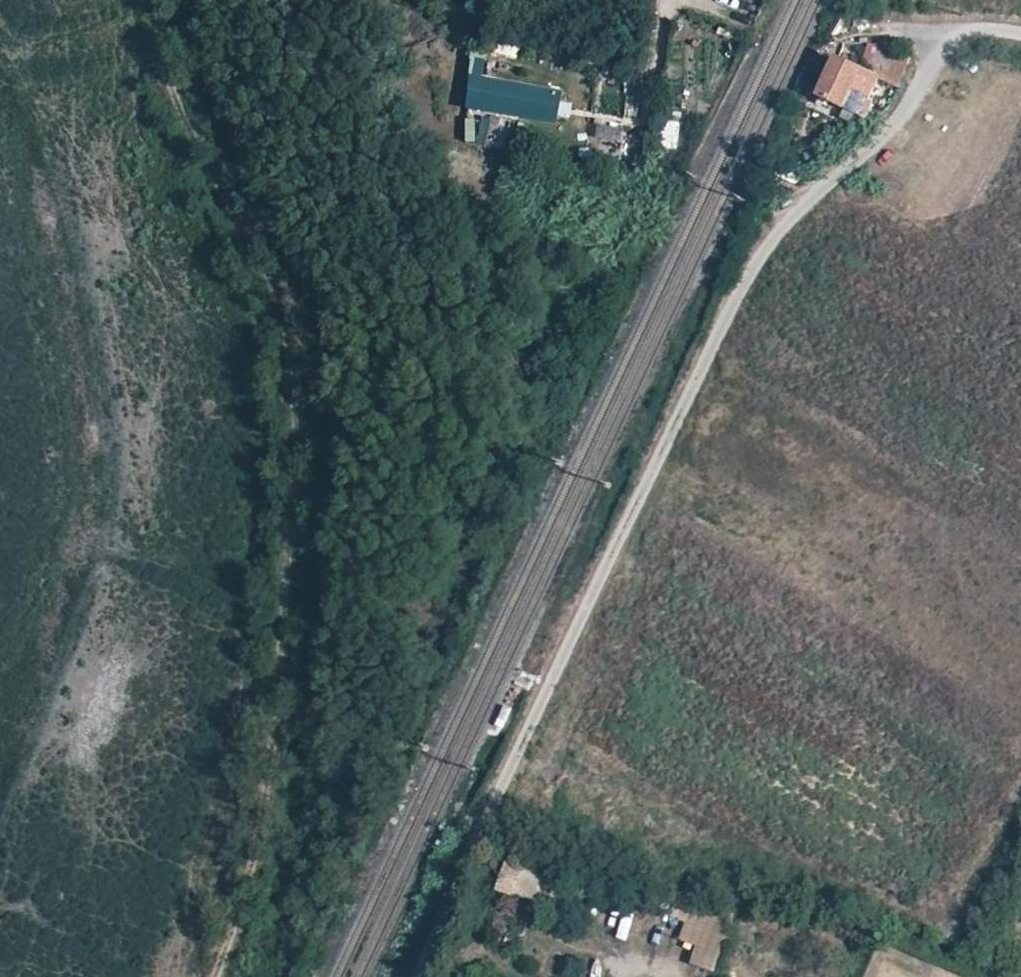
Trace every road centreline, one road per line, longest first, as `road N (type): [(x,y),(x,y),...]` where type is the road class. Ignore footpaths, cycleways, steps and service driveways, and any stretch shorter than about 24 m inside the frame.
road 1 (unclassified): [(956,32),(941,44),(902,116),(792,213),(754,263),(540,693),(421,976)]

